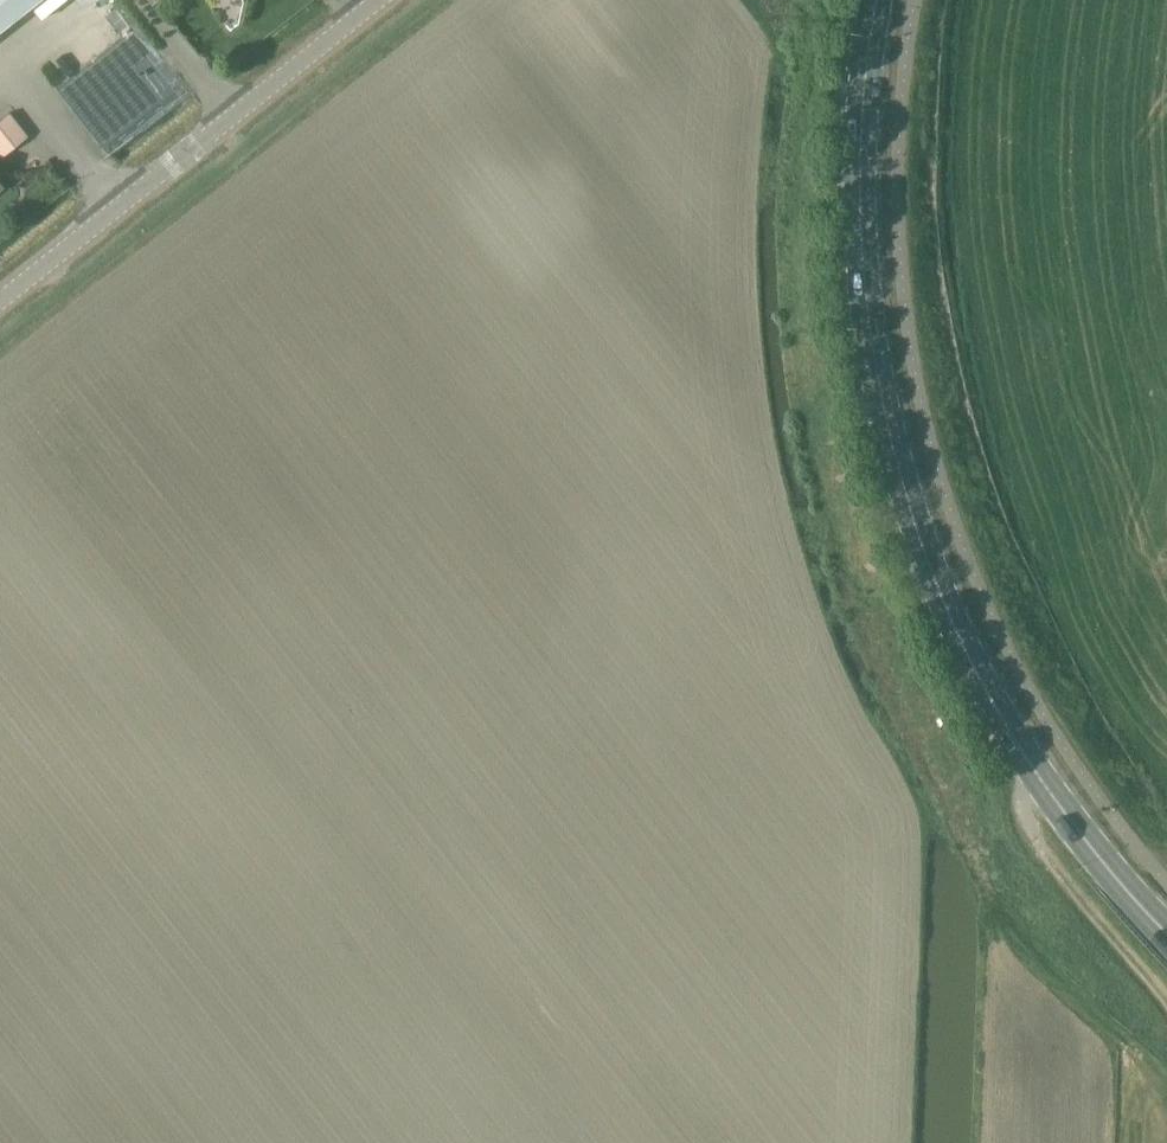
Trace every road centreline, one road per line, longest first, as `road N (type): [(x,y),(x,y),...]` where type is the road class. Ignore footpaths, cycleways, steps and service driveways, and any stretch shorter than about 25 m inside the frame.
road 1 (primary): [(1166,930),(1101,861),(1022,753),(935,583),(881,398),(865,247),(864,157),(881,0)]
road 2 (tertiary): [(0,303),(380,0)]
road 3 (track): [(1022,753),(1023,803),(1034,831),(1166,1004)]
road 4 (track): [(1000,910),(1080,994),(1166,1060)]

